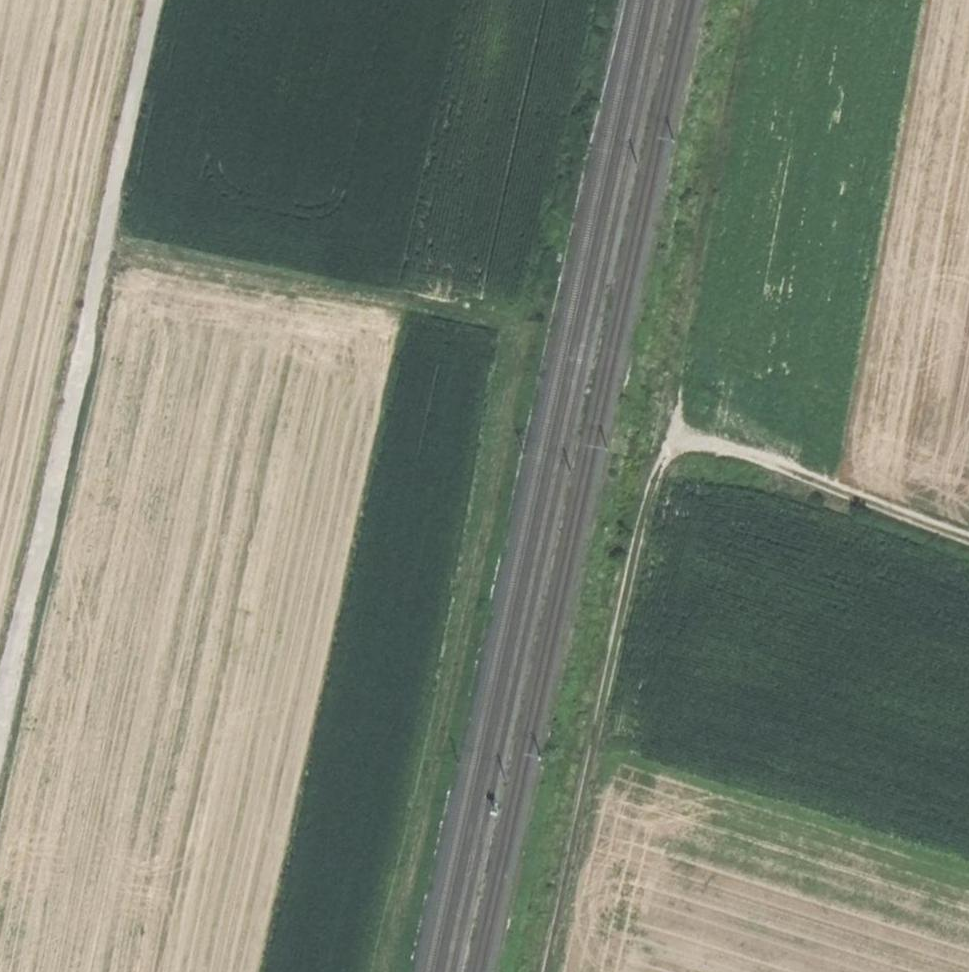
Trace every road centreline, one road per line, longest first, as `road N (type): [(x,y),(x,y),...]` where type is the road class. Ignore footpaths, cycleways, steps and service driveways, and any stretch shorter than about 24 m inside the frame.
road 1 (track): [(103,240),(528,332),(395,971)]
road 2 (track): [(0,737),(156,0)]
road 3 (track): [(685,441),(669,453),(653,486),(547,971)]
road 4 (track): [(685,441),(679,409),(755,0)]
road 5 (track): [(685,441),(748,453),(968,537)]

